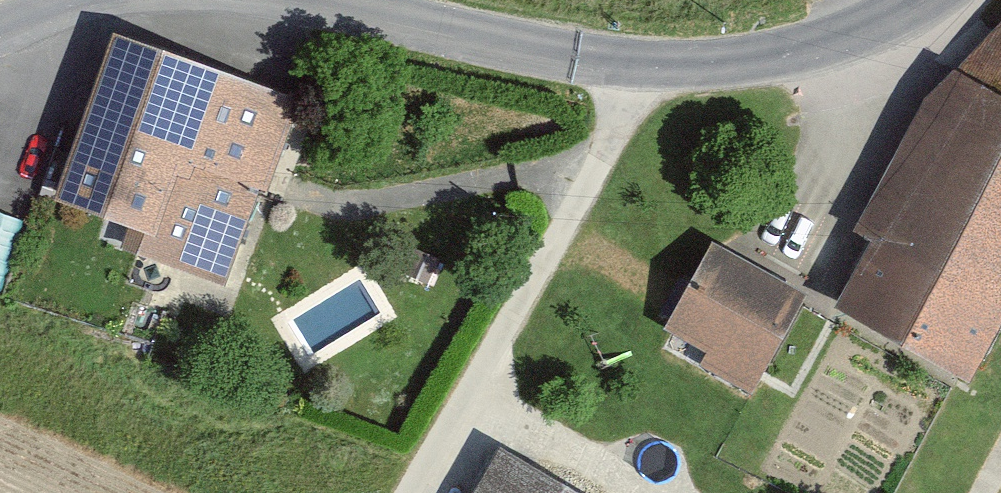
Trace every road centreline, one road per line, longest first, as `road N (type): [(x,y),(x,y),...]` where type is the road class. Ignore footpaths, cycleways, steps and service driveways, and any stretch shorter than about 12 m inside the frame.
road 1 (tertiary): [(281,0),(556,51),(652,60),(763,56),(856,31),(927,0)]
road 2 (track): [(652,60),(408,492)]

